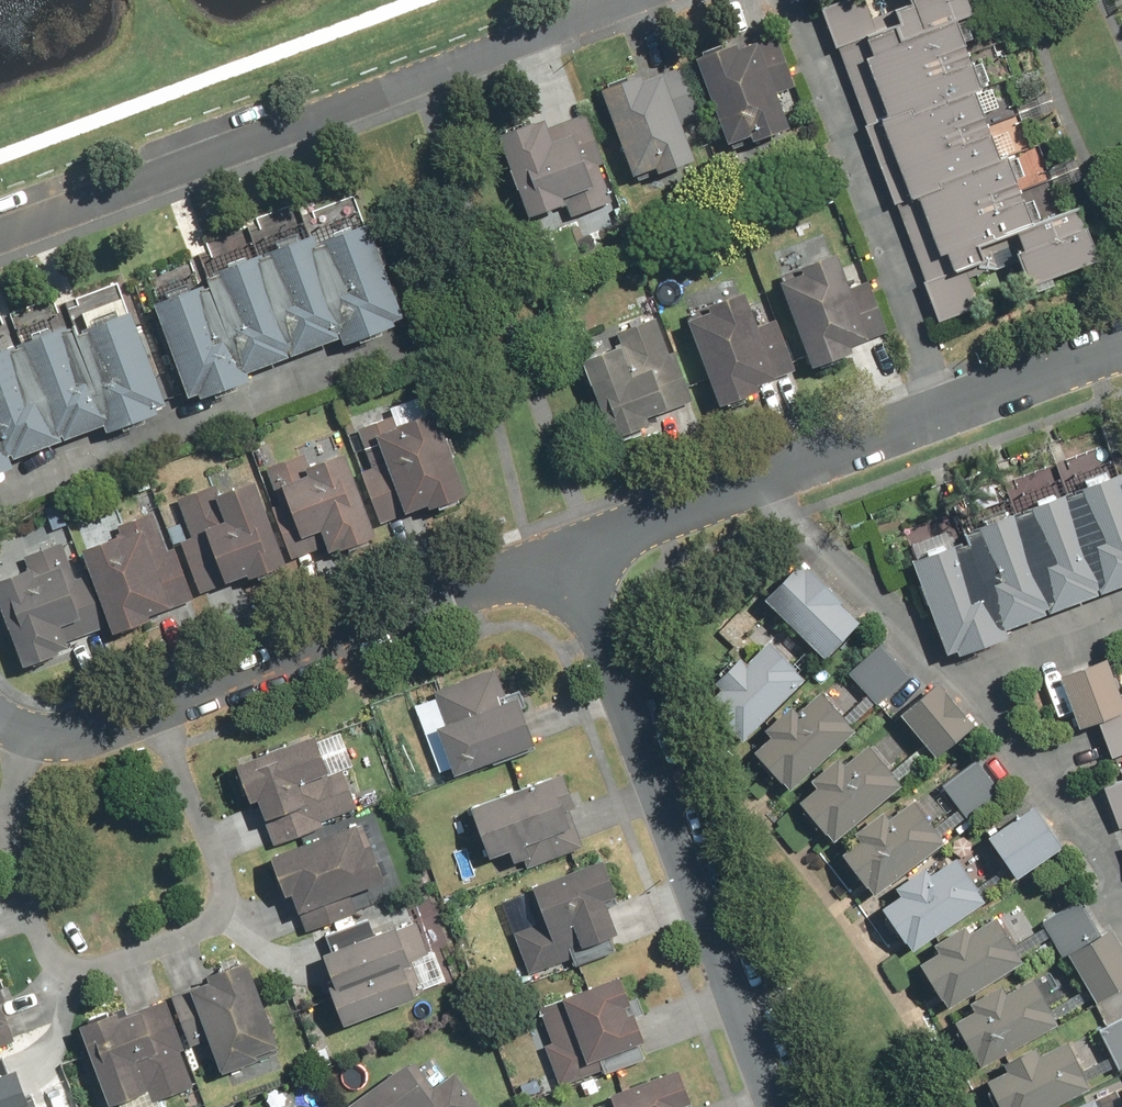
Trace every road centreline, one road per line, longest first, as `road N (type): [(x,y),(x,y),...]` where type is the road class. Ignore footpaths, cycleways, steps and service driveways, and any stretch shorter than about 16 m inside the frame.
road 1 (residential): [(16,689),(7,768),(45,950),(66,967),(94,969),(208,928),(222,911),(225,877),(159,679)]
road 2 (residential): [(636,0),(0,224)]
road 3 (residential): [(772,1106),(572,546)]
road 4 (residential): [(572,546),(1121,352)]
road 5 (residential): [(159,679),(572,546)]
road 6 (residential): [(16,689),(59,701),(99,699),(159,679)]

